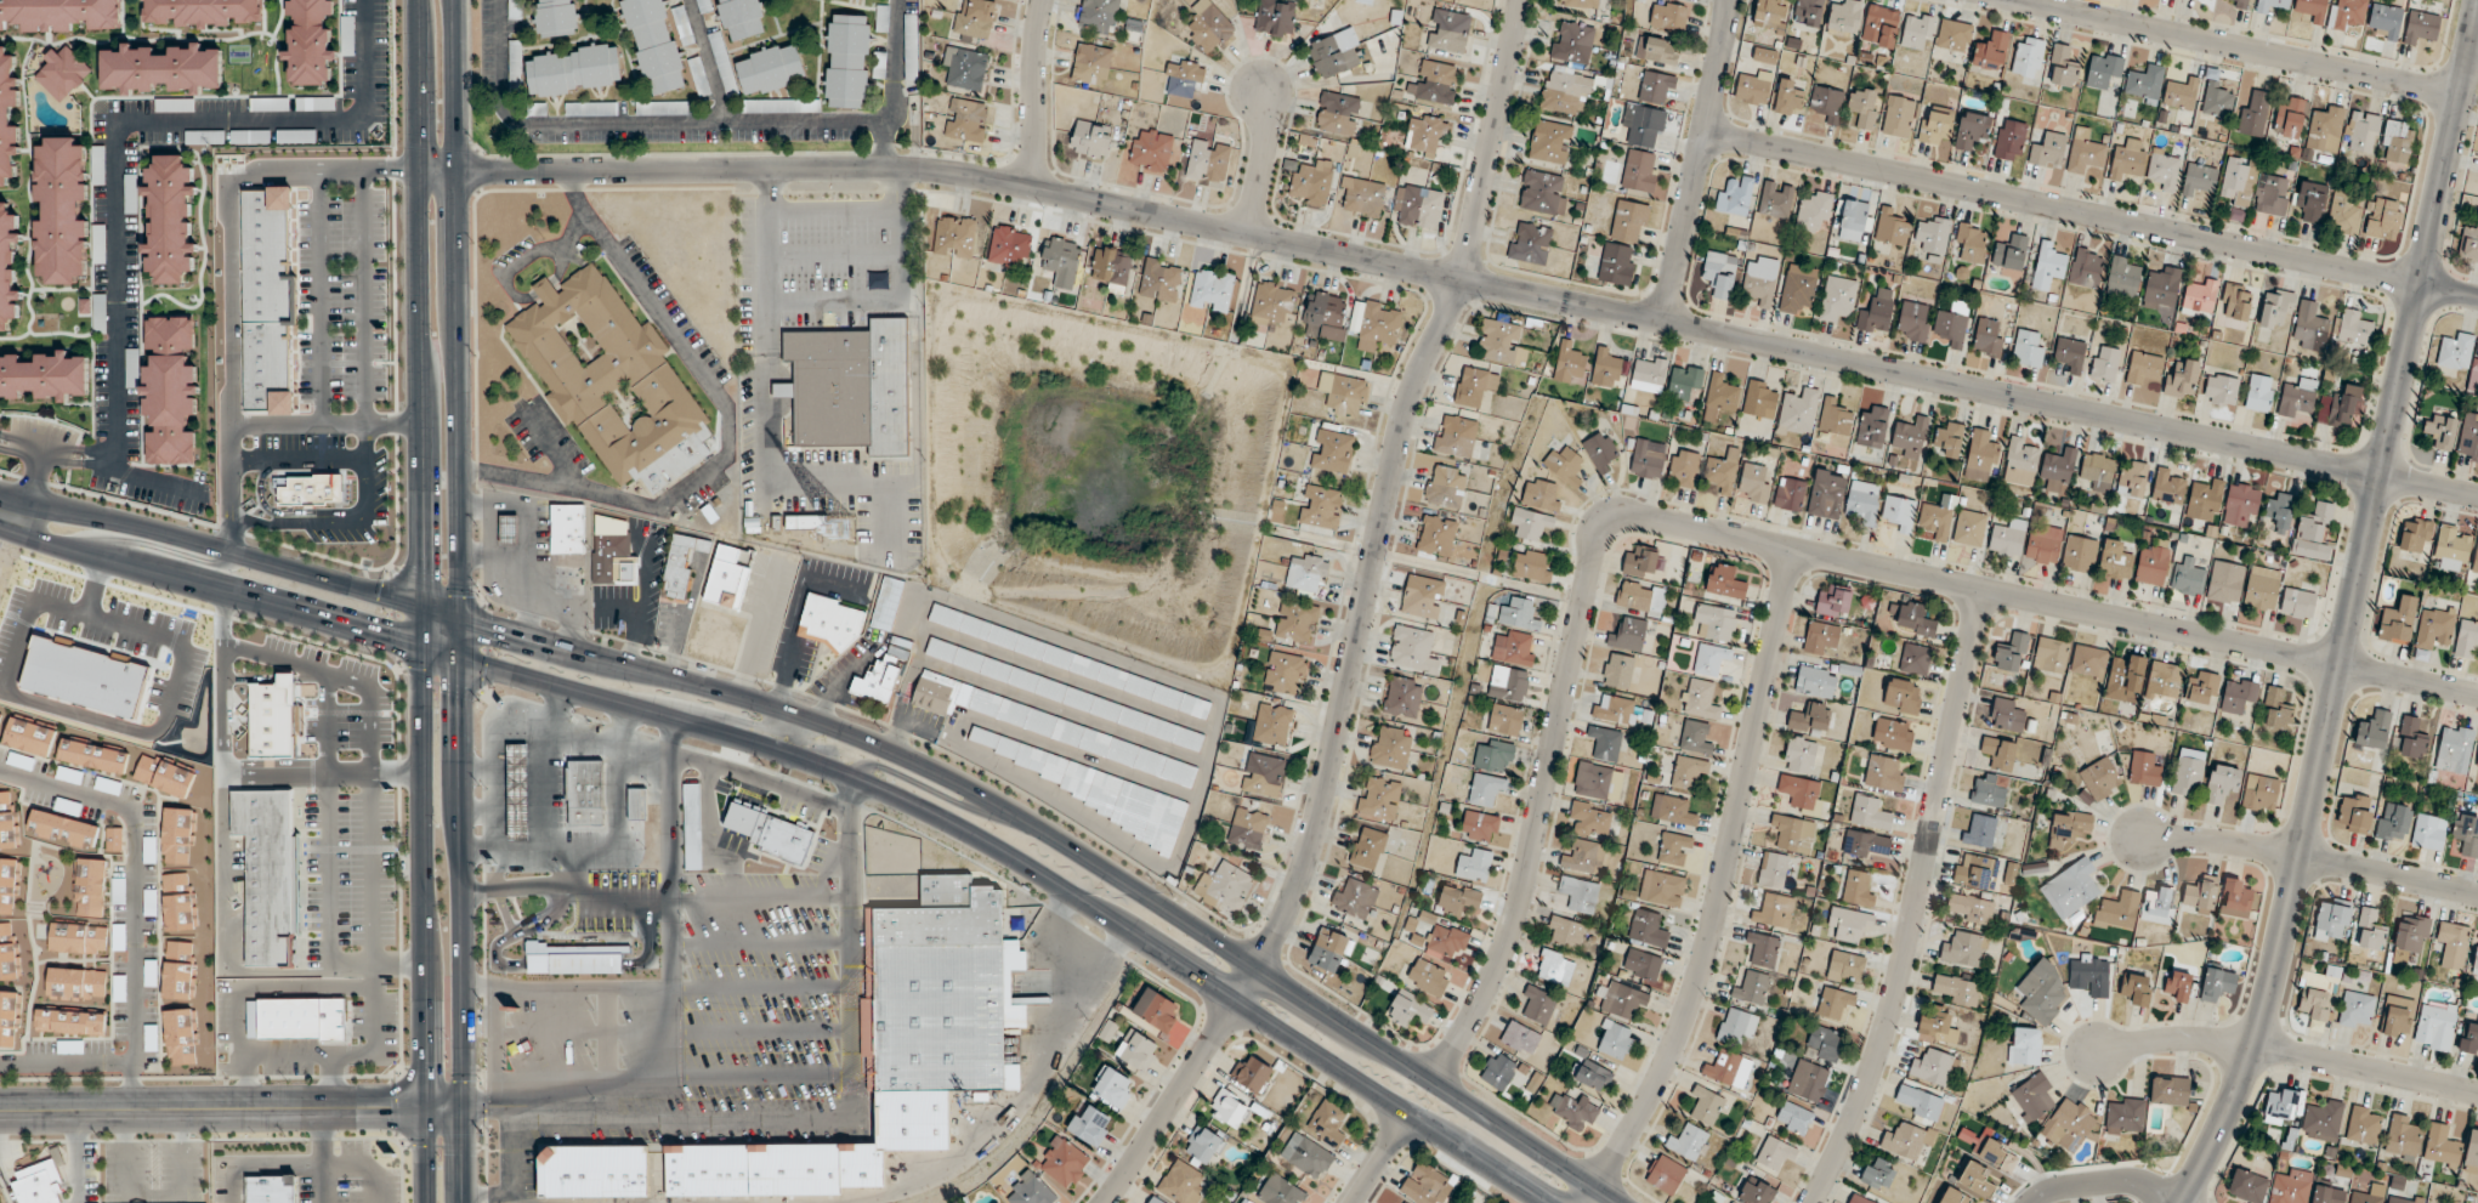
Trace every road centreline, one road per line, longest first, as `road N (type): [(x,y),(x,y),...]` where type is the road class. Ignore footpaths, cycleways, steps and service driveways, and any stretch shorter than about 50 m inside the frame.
road 1 (tertiary): [(416,171),(959,172),(2380,476)]
road 2 (secondary): [(1618,1202),(1091,858),(881,747),(710,688),(256,560),(0,504)]
road 3 (secondary): [(0,519),(132,566),(708,727),(856,779),(1028,868),(1546,1202)]
road 4 (residential): [(1433,1078),(1495,967),(1519,901),(1593,545),(1617,520),(1665,521),(2477,695)]
road 5 (residential): [(1519,0),(1459,280),(1400,430),(1299,883),(1236,1004),(1105,1202)]
road 6 (tertiary): [(2477,1),(2266,1009),(2219,1130),(2180,1202)]
road 7 (secondary): [(415,0),(424,1202)]
road 8 (secondary): [(463,1202),(455,0)]
road 9 (residential): [(2421,285),(1703,134)]
road 10 (residential): [(1586,1202),(1657,1085),(1694,994),(1788,549)]
road 11 (residential): [(1813,1202),(1859,1107),(1892,1006),(1981,591)]
road 12 (tertiary): [(463,1108),(0,1110)]
road 13 (residential): [(2459,92),(2015,0)]
road 14 (residential): [(2094,1052),(2156,1040),(2253,1044),(2477,1092)]
road 15 (residential): [(2140,838),(2229,842),(2477,894)]
road 16 (residential): [(1727,0),(1665,322)]
road 17 (residential): [(1032,186),(1039,0)]
road 18 (secondary): [(1015,813),(959,804),(875,765),(856,779)]
road 19 (secondary): [(626,705),(777,727),(789,713)]
road 20 (residential): [(1247,233),(1266,140),(1261,89)]
road 21 (residential): [(2171,1202),(2131,1187),(2029,1202)]

